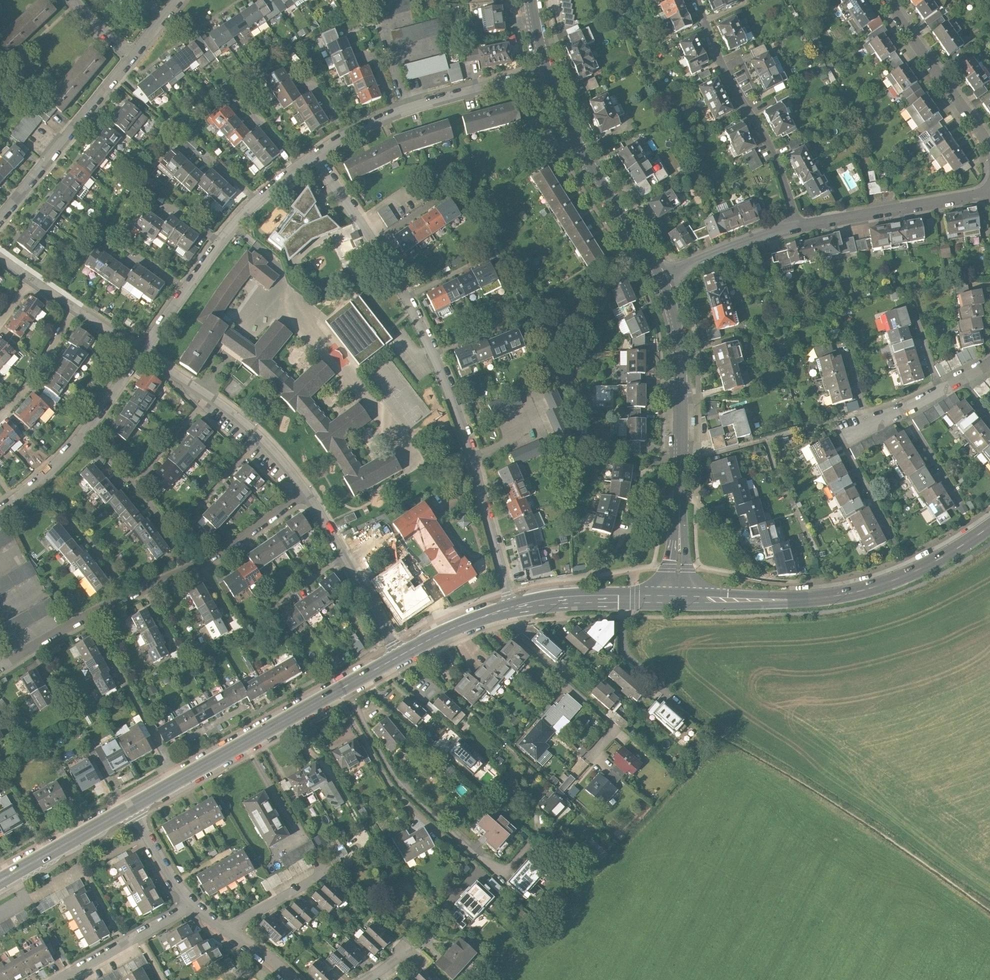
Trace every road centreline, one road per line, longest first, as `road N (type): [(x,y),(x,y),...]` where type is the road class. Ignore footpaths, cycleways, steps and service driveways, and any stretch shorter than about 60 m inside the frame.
road 1 (residential): [(313,157),(387,265),(434,353),(511,608)]
road 2 (primary): [(677,599),(845,594),(938,559),(989,526)]
road 3 (tertiary): [(659,277),(680,365),(677,599)]
road 4 (residential): [(144,353),(258,200),(313,157)]
road 5 (primary): [(178,780),(401,655)]
road 6 (residential): [(309,493),(216,555),(88,616)]
road 7 (residential): [(313,157),(395,114),(547,69)]
road 8 (residential): [(698,0),(780,168),(795,225)]
road 9 (tertiary): [(547,69),(580,150),(659,277)]
road 10 (residential): [(309,493),(265,437),(144,353)]
road 11 (residential): [(0,513),(76,443),(144,353)]
road 12 (residential): [(0,224),(134,58)]
road 13 (residential): [(795,225),(989,193)]
road 14 (residential): [(88,616),(178,780)]
road 15 (residential): [(401,655),(309,493)]
road 16 (residential): [(892,0),(989,141)]
road 17 (primary): [(511,608),(677,599)]
road 18 (residential): [(989,362),(844,443)]
road 19 (residential): [(60,979),(192,904)]
road 20 (primary): [(0,881),(131,807)]
road 21 (residential): [(659,277),(795,225)]
road 22 (residential): [(0,419),(34,382),(78,308)]
road 23 (residential): [(192,904),(292,979)]
road 24 (primary): [(401,655),(511,608)]

